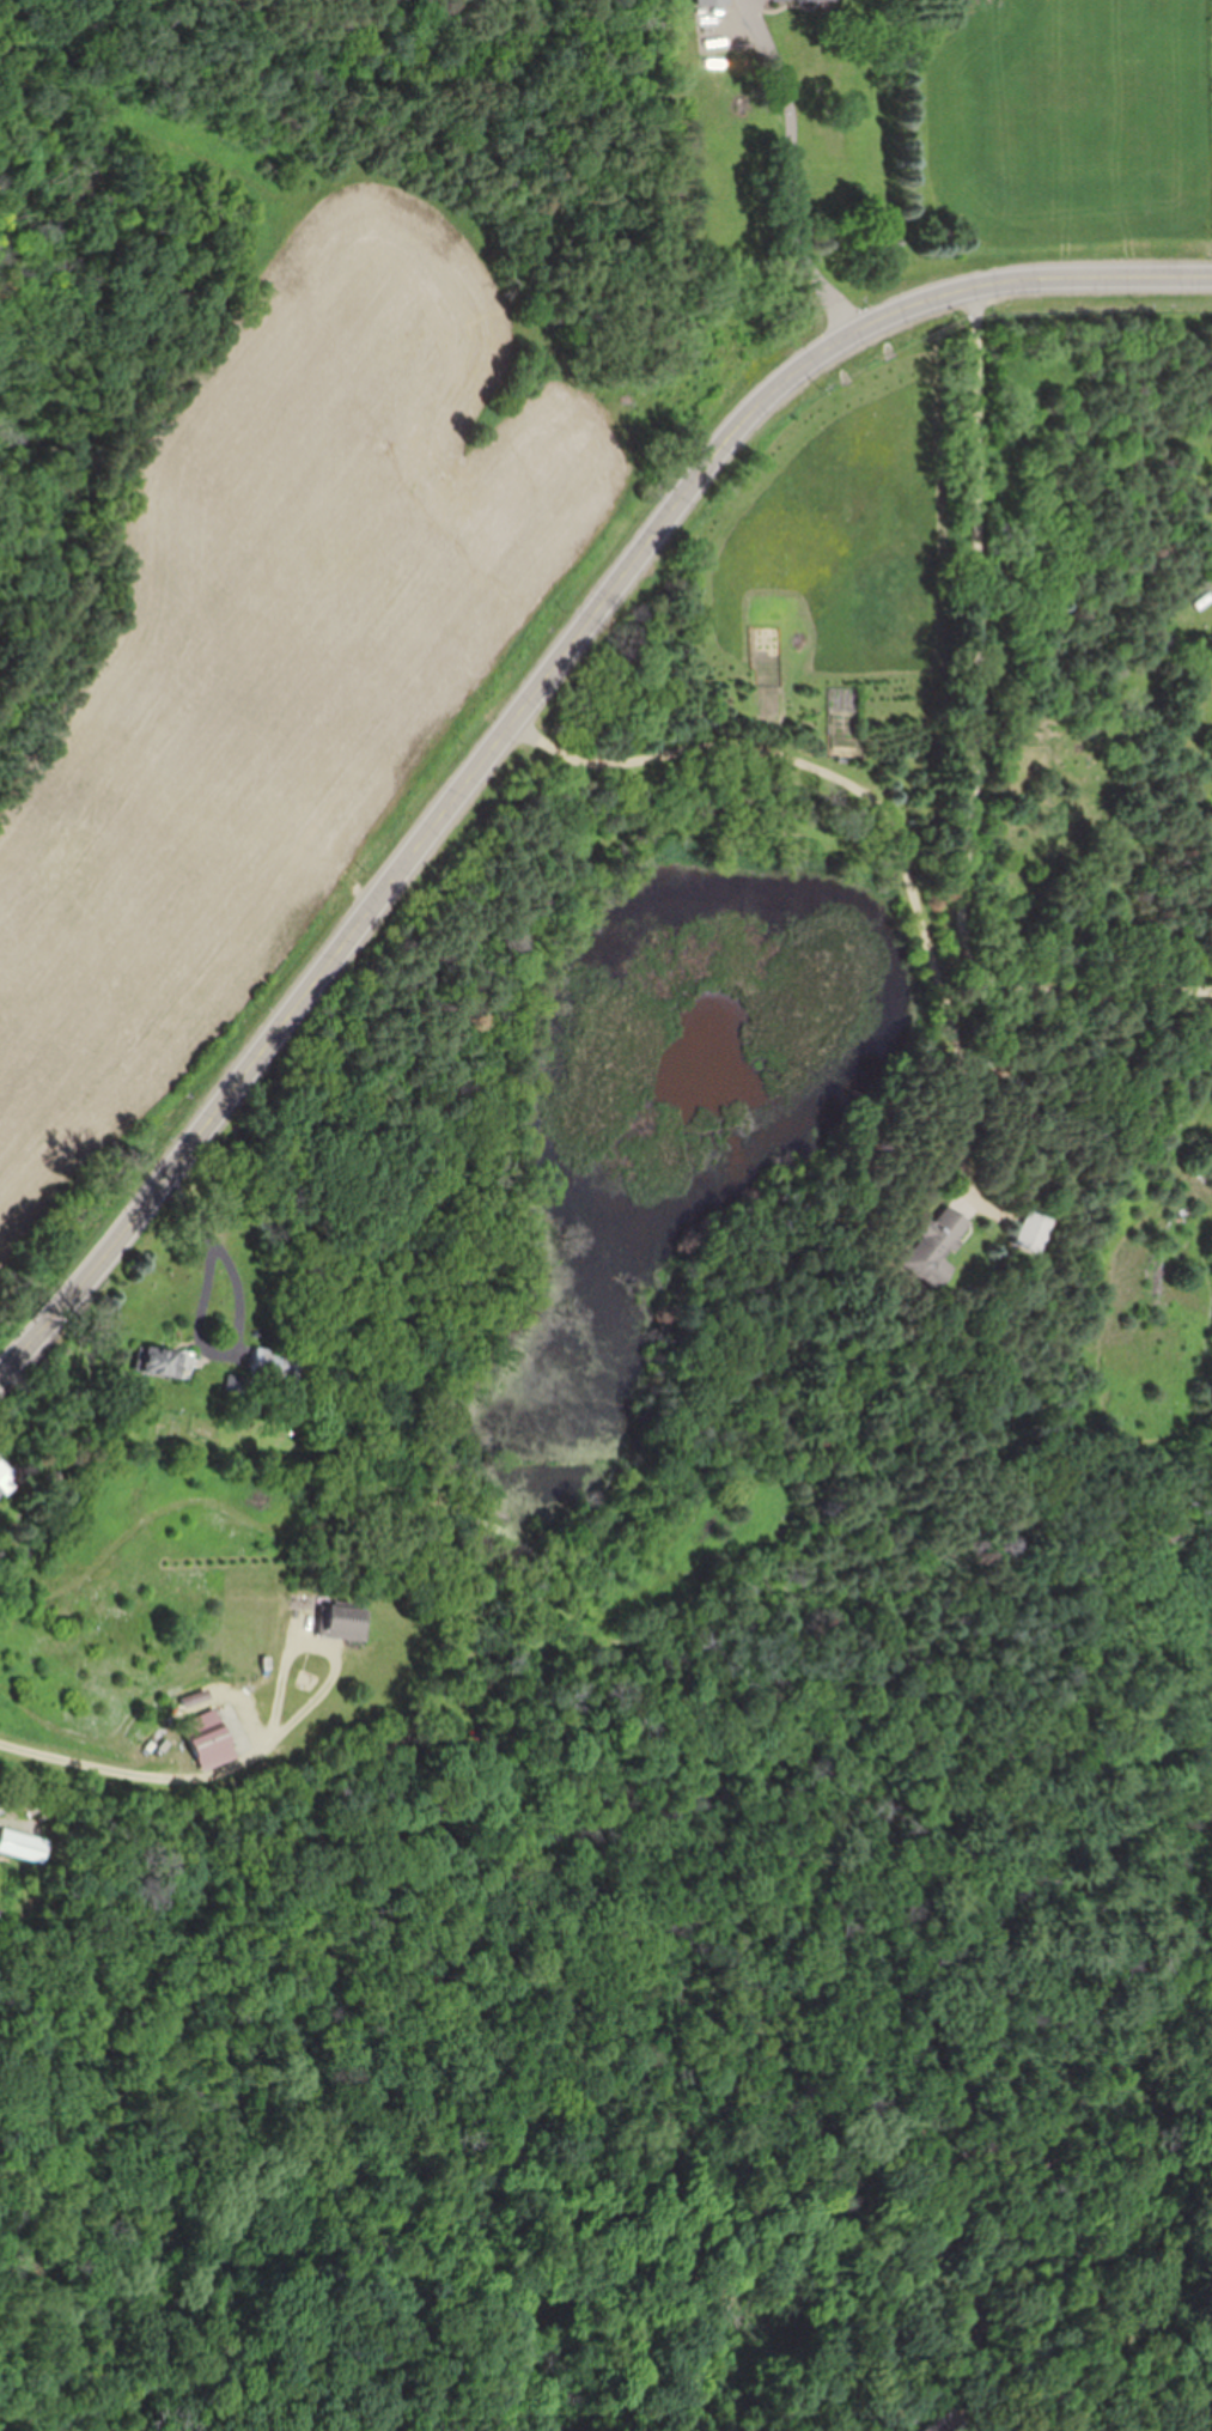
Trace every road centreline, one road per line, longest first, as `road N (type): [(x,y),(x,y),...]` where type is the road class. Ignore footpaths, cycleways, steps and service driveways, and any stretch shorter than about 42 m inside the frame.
road 1 (secondary): [(0,1363),(97,1266),(323,967),(542,699),(657,527),(853,308),(979,284),(1211,278)]

